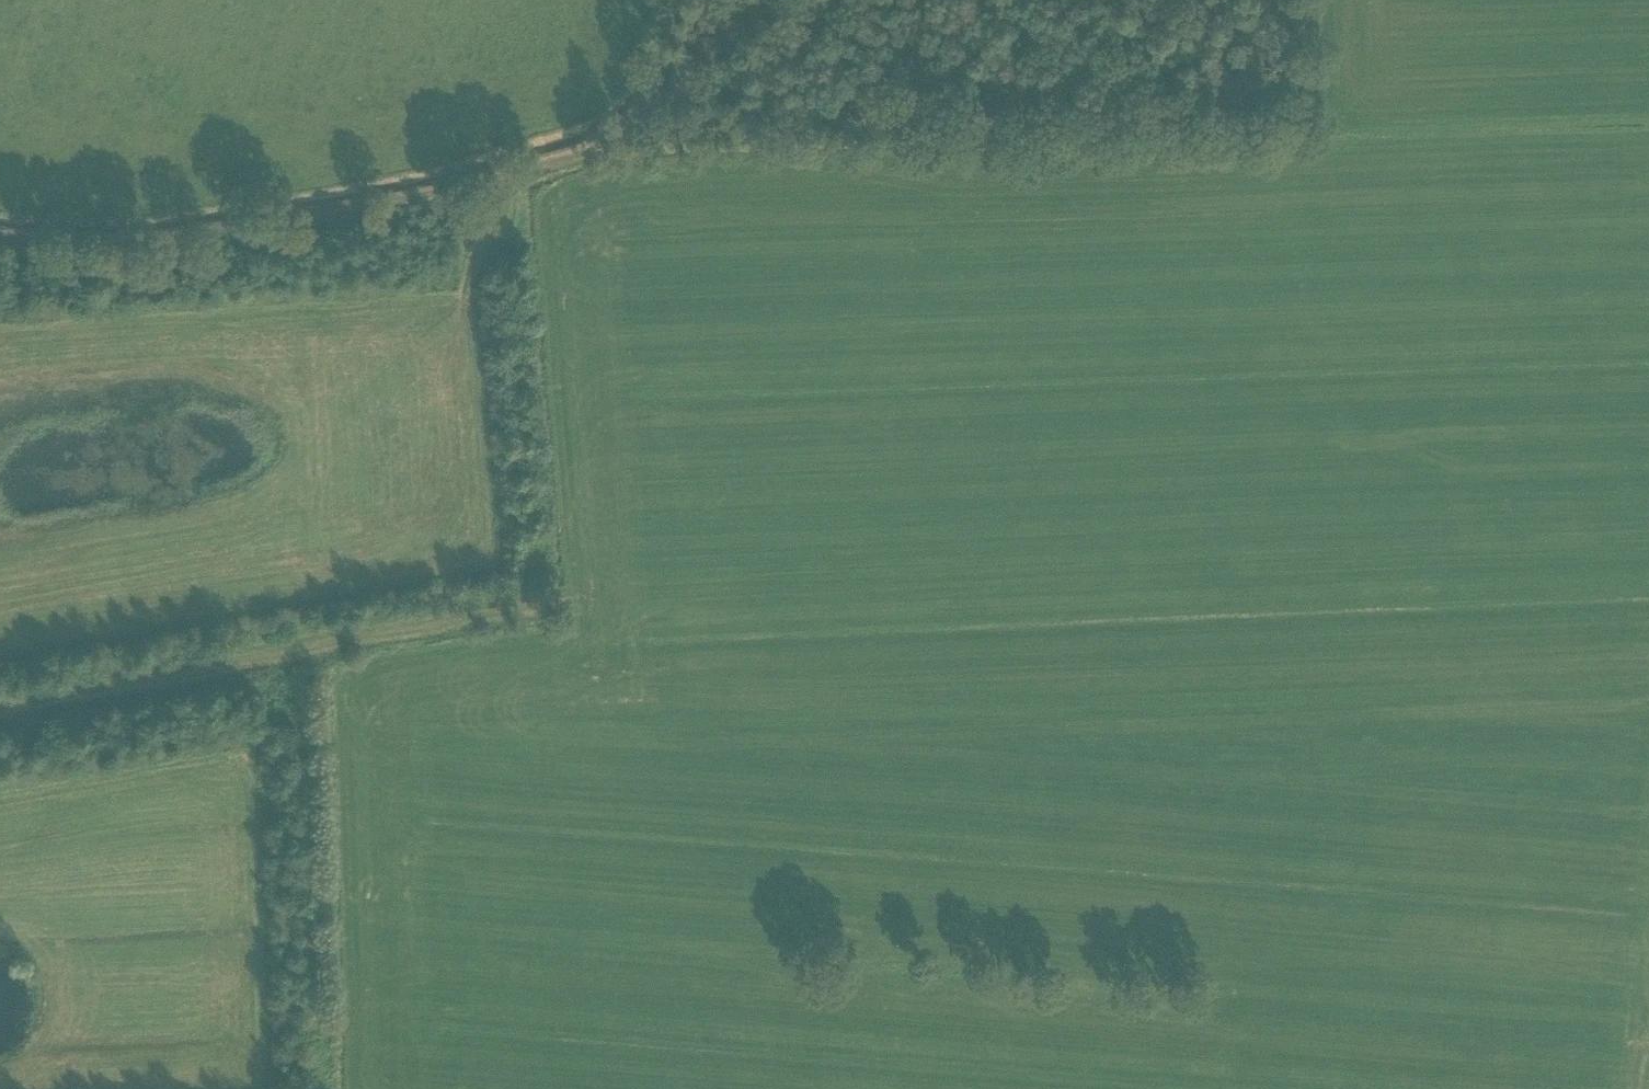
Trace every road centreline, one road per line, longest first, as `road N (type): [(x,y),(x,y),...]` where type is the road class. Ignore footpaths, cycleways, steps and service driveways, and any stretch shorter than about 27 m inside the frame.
road 1 (track): [(0,239),(101,246),(201,236),(427,197),(542,167),(640,126),(764,0)]

